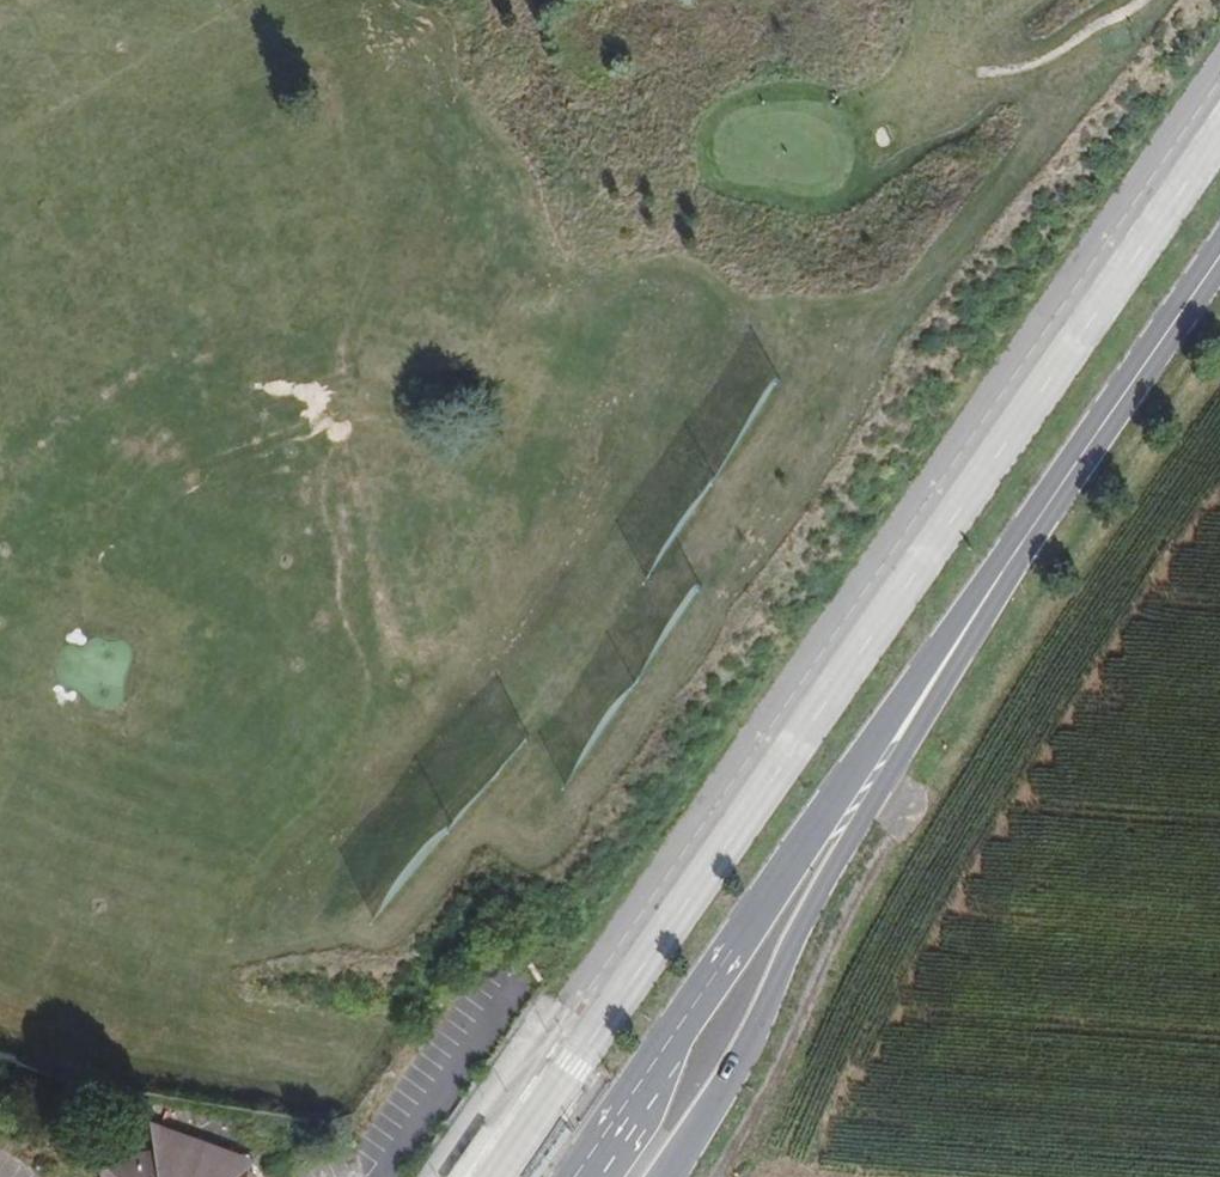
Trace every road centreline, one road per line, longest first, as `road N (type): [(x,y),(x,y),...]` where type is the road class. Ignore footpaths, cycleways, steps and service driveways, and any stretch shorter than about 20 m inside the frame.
road 1 (primary): [(950,652),(905,695),(833,798),(590,1176)]
road 2 (primary): [(668,1176),(750,1044),(797,935),(928,714),(950,652)]
road 3 (primary): [(950,652),(1219,260)]
road 4 (track): [(713,1176),(775,1079),(853,901),(910,810),(881,790)]

